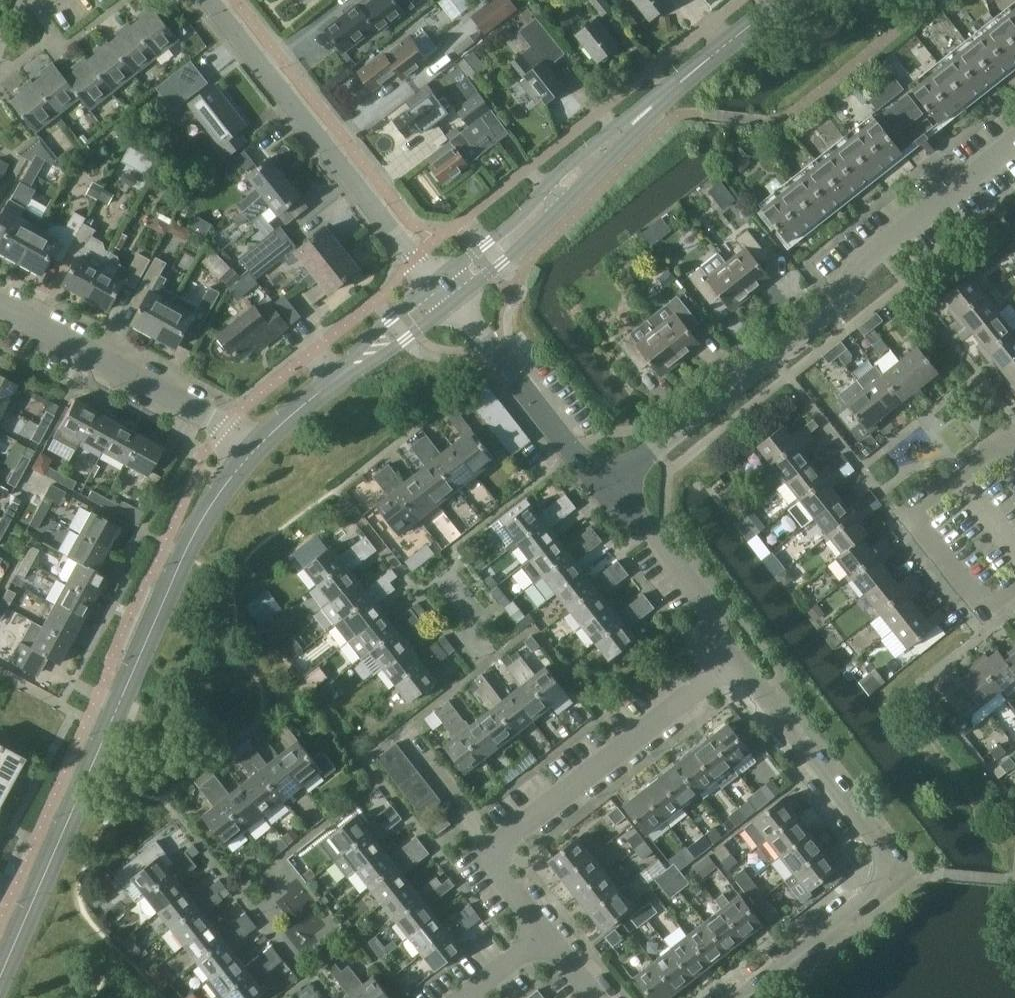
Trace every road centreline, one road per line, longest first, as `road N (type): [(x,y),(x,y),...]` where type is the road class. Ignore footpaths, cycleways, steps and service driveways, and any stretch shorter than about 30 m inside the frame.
road 1 (tertiary): [(0,978),(182,561),(249,456)]
road 2 (residential): [(617,489),(840,306),(878,245),(1014,140)]
road 3 (residential): [(741,997),(884,886),(890,869),(888,854),(732,659)]
road 4 (tertiary): [(444,296),(782,0)]
road 5 (residential): [(549,940),(502,878),(494,860),(503,844),(732,659)]
road 6 (residential): [(444,296),(210,0)]
road 7 (residential): [(0,308),(221,431),(249,456)]
road 8 (residential): [(617,489),(444,296)]
road 9 (tertiary): [(249,456),(444,296)]
road 10 (residential): [(732,659),(701,592),(617,489)]
road 11 (residential): [(905,509),(985,605),(1014,581)]
road 12 (residential): [(905,509),(1000,433)]

